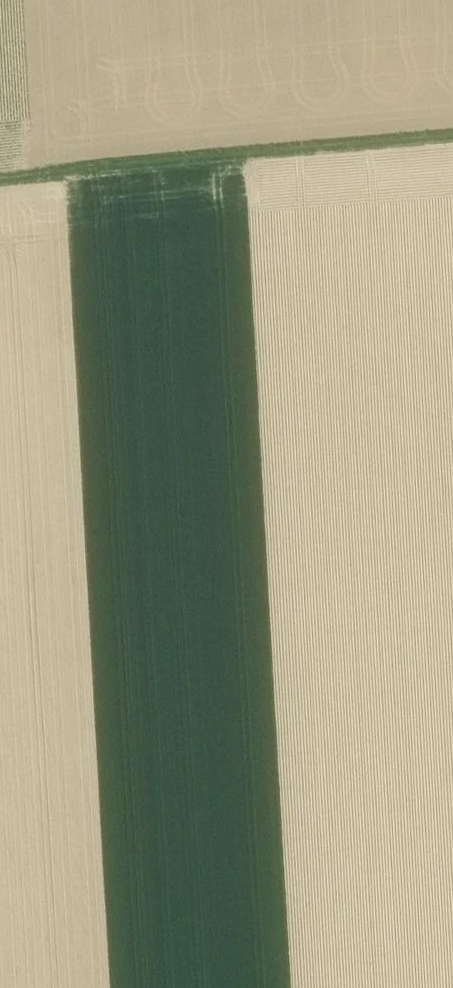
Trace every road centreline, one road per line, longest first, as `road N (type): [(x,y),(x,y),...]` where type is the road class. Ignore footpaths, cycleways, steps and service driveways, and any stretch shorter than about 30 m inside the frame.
road 1 (track): [(0,180),(452,141)]

